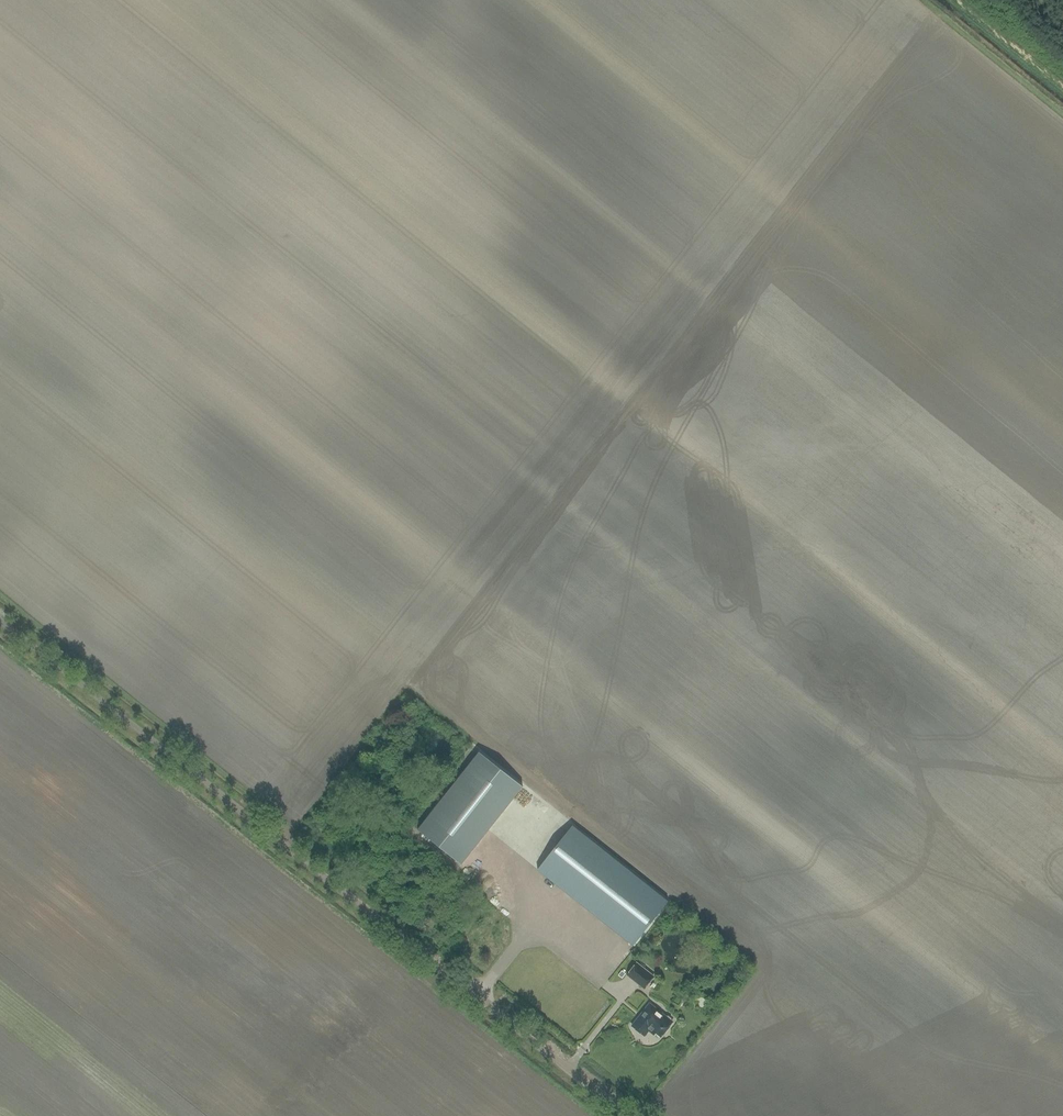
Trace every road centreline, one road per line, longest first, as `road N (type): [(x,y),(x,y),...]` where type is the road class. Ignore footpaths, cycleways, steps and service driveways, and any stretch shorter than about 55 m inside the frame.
road 1 (unclassified): [(631,1115),(0,628)]

